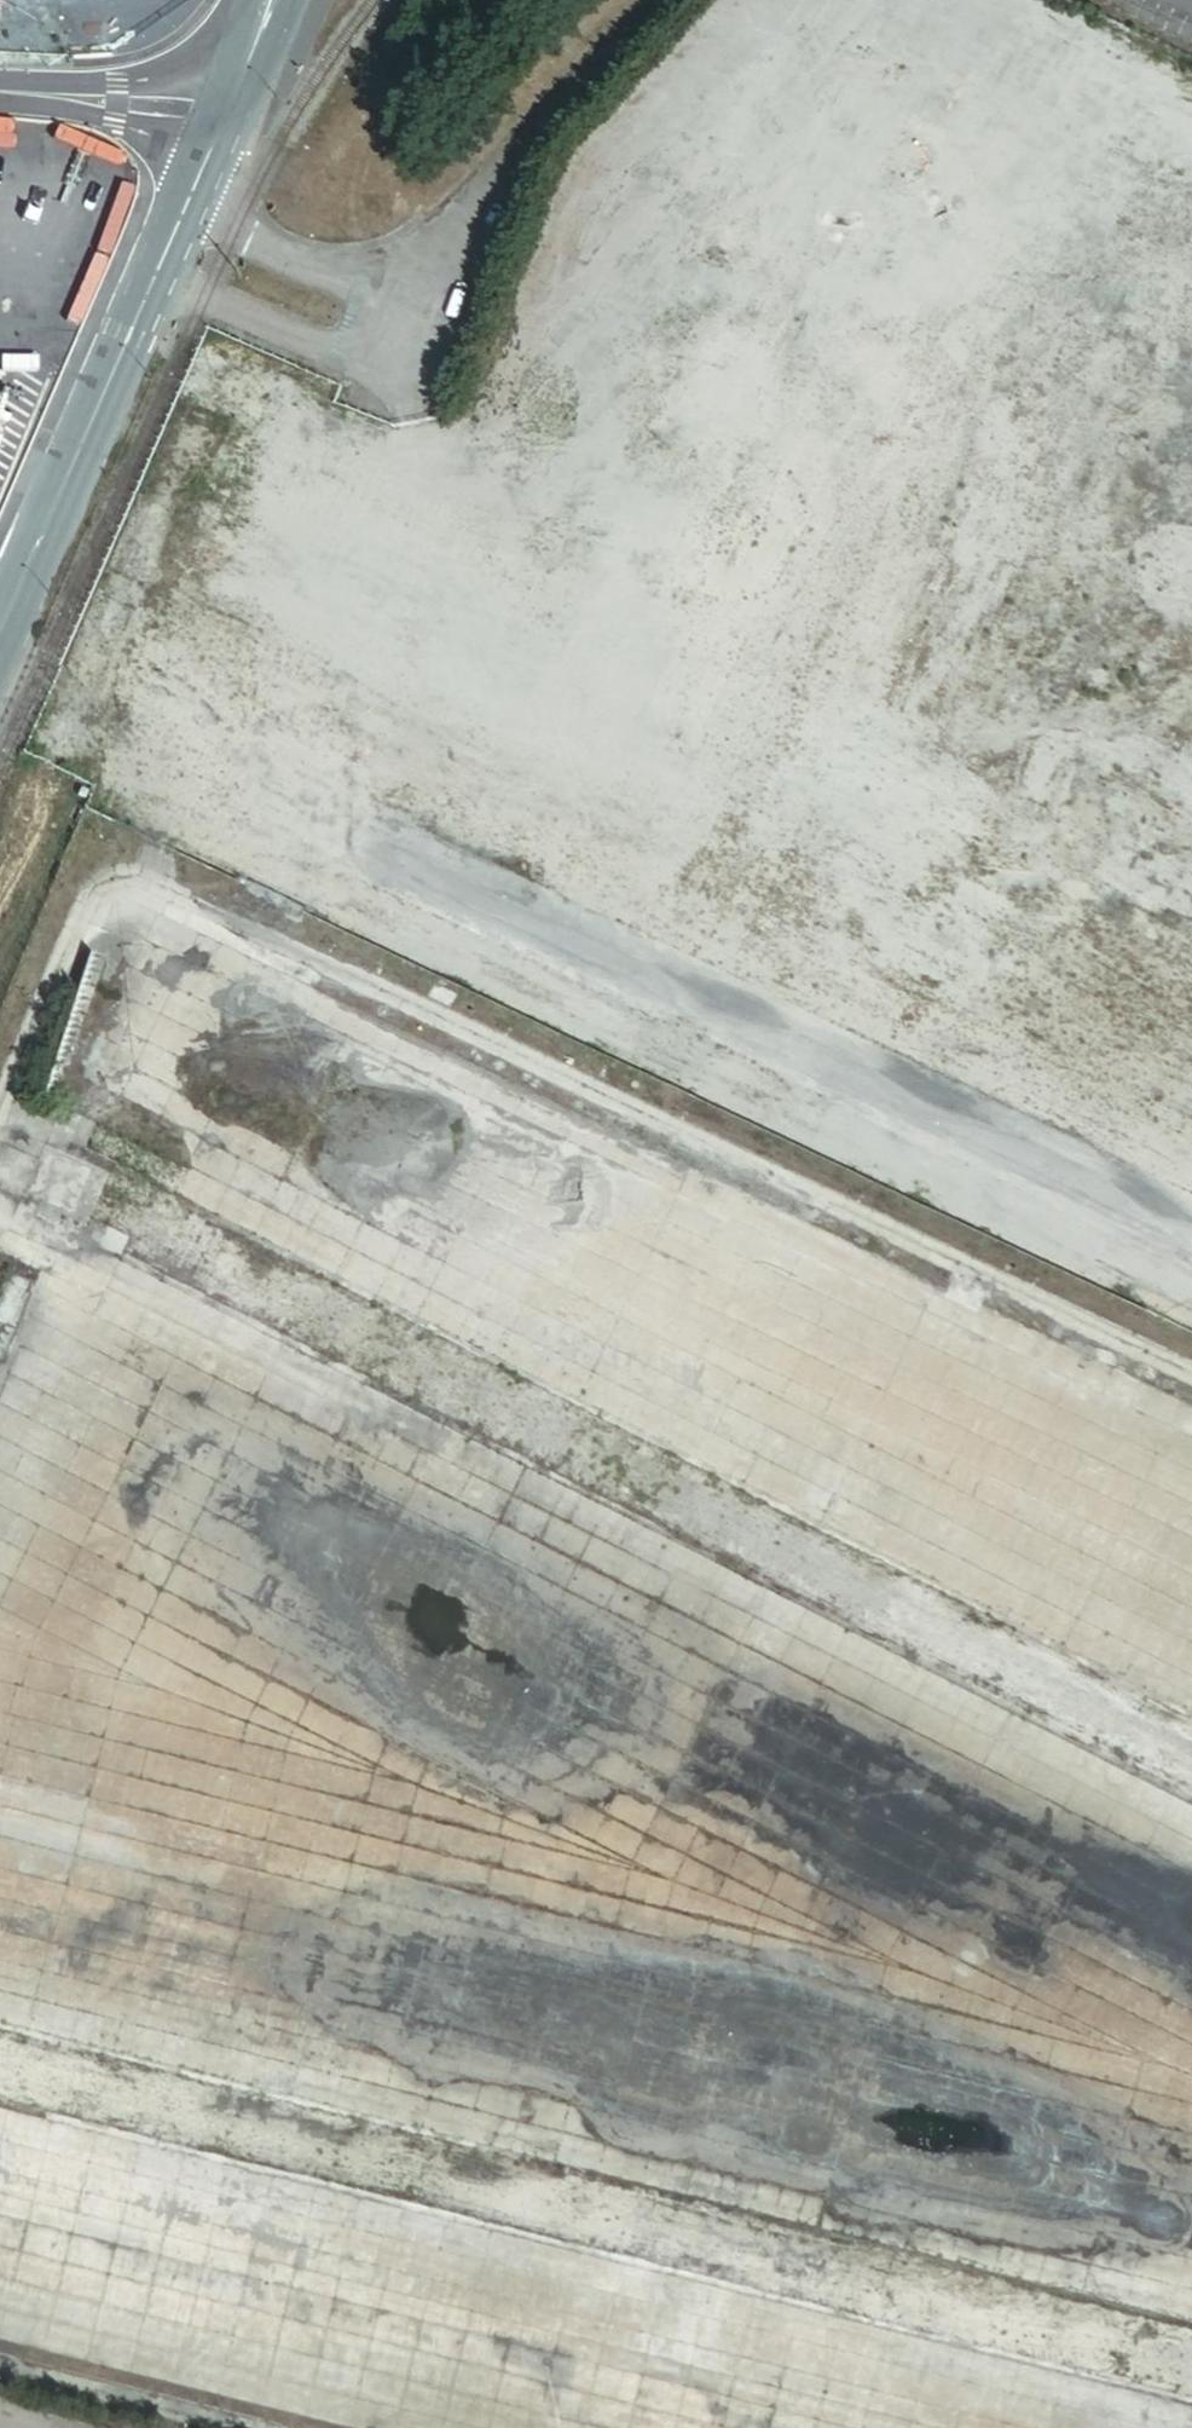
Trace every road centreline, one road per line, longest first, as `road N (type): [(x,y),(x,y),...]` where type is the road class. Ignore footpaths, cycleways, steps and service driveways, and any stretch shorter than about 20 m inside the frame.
road 1 (unclassified): [(268,0),(191,211),(0,638)]

